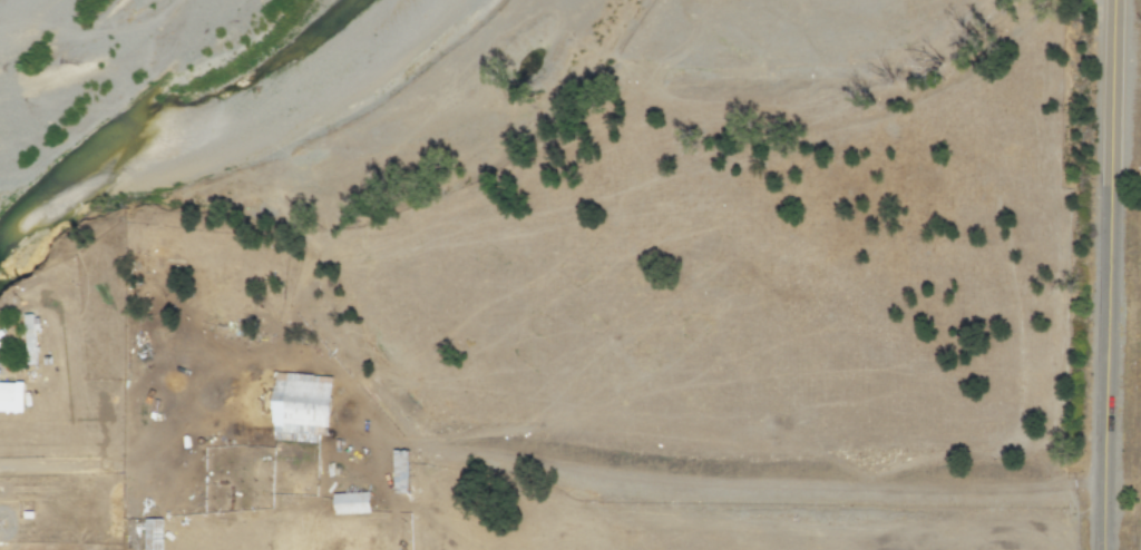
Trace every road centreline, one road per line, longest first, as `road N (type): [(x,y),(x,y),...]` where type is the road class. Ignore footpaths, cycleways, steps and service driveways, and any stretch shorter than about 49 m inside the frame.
road 1 (track): [(1102,485),(715,483),(400,442),(381,458),(392,512),(388,549)]
road 2 (tertiary): [(1102,549),(1111,0)]

